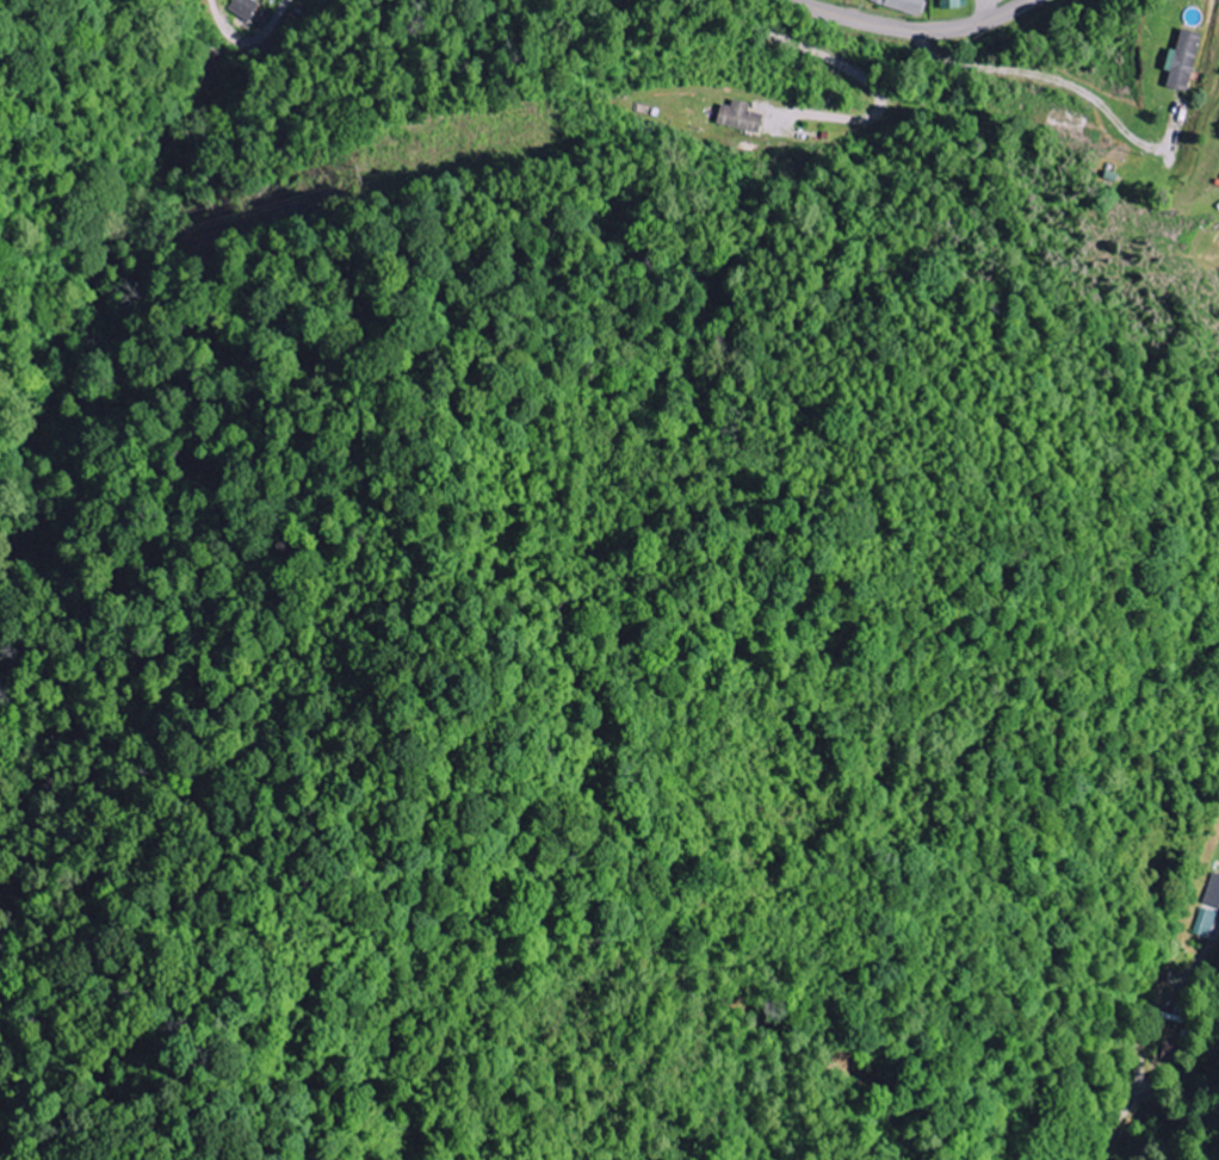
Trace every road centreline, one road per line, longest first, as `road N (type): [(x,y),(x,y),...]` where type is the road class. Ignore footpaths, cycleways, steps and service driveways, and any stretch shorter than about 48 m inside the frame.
road 1 (tertiary): [(775,0),(871,27),(934,35),(984,24),(1031,0)]
road 2 (residential): [(1141,1059),(1139,1073),(1149,1085),(1178,1072),(1218,981)]

